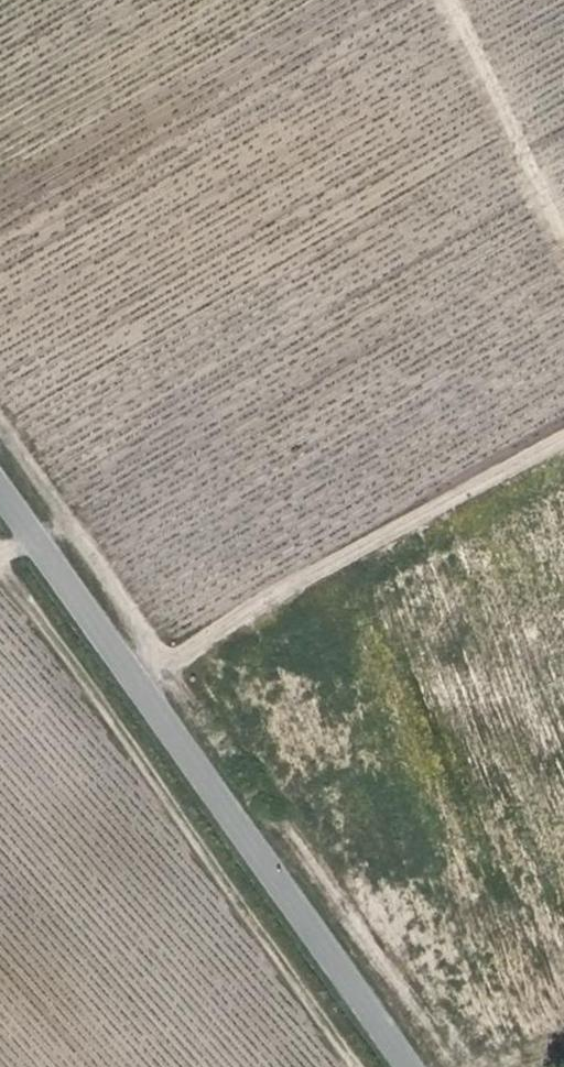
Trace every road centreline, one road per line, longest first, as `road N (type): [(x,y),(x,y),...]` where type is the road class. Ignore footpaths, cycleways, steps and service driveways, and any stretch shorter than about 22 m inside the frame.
road 1 (unclassified): [(0,460),(427,1066)]
road 2 (track): [(148,670),(563,440)]
road 3 (track): [(563,258),(442,0)]

